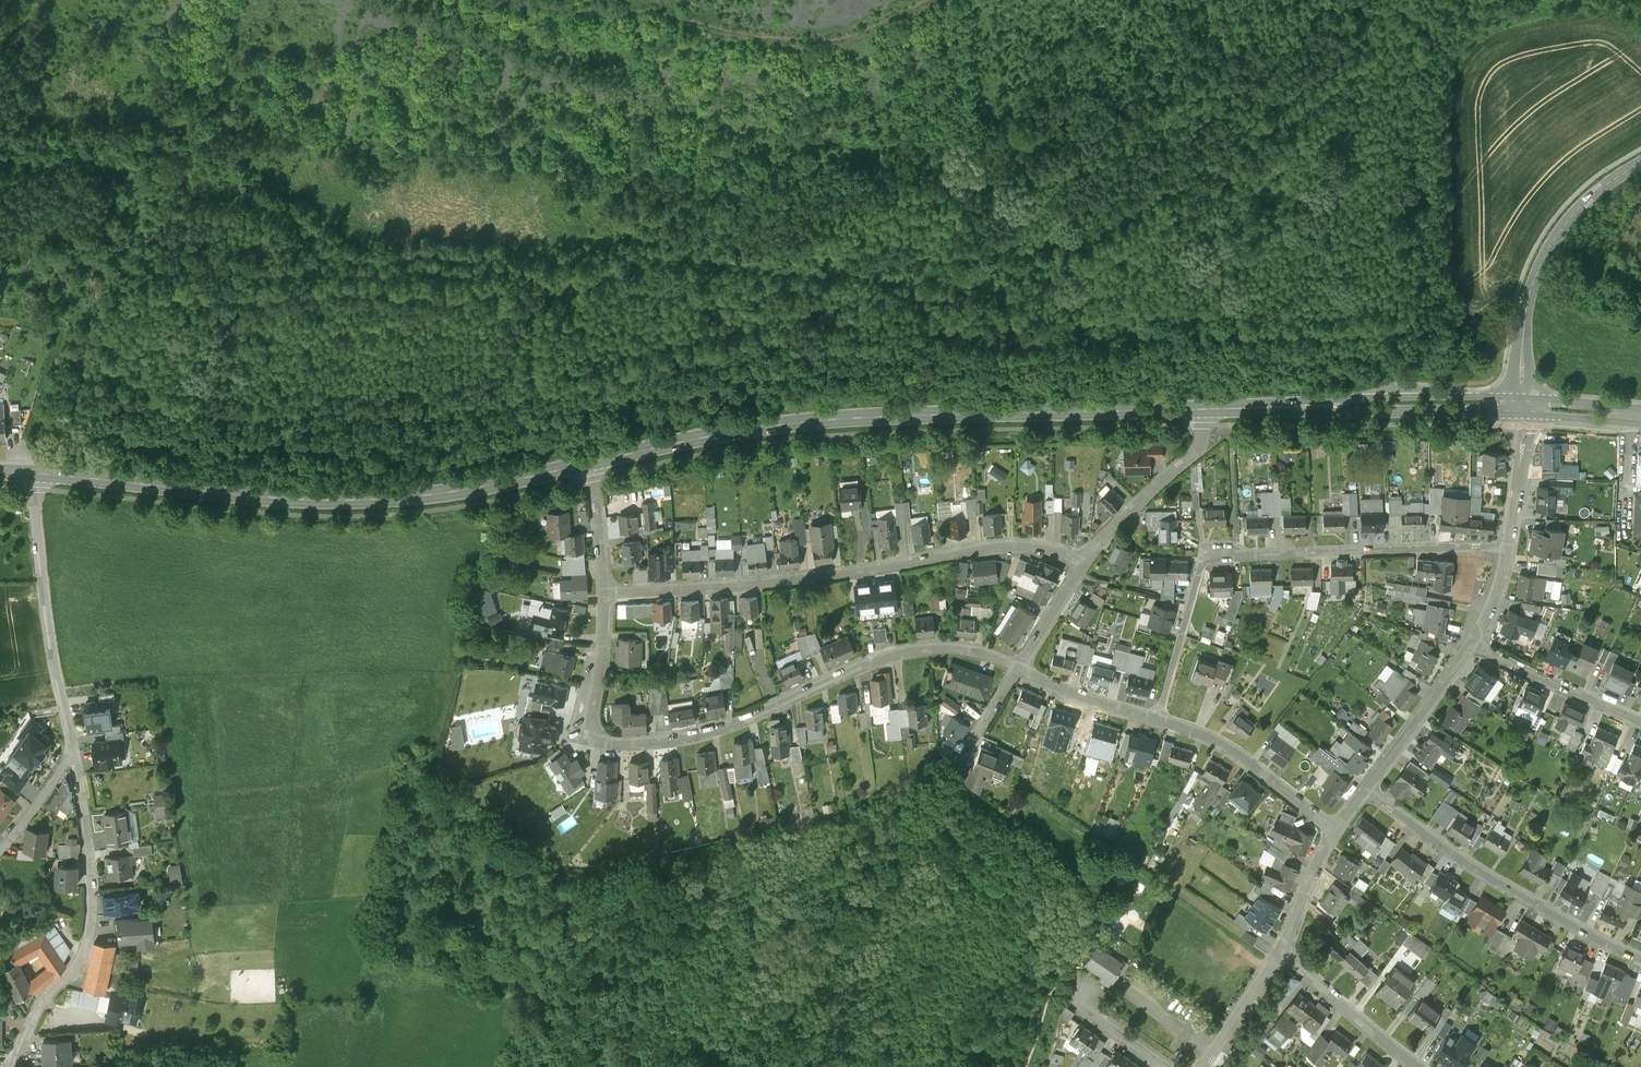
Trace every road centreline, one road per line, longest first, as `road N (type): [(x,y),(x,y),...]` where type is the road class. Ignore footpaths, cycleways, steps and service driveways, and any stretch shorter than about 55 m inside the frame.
road 1 (secondary): [(1210,408),(830,418),(592,461)]
road 2 (residential): [(1019,666),(964,649),(908,650),(707,731),(613,742),(596,732),(591,718),(606,592)]
road 3 (secondary): [(592,461),(460,489),(329,499),(36,473)]
road 4 (residential): [(606,592),(765,583),(1008,545),(1053,549),(1082,564)]
road 5 (residential): [(1509,545),(1207,559),(1157,719)]
road 6 (unclassified): [(13,1066),(28,1021),(70,974),(91,927),(93,891),(72,752)]
road 7 (residential): [(1365,790),(1484,873),(1640,958)]
road 8 (secondary): [(1523,405),(1210,408)]
road 9 (tertiary): [(1523,405),(1535,275),(1578,209),(1640,162)]
road 10 (unclassified): [(72,752),(41,570),(36,473)]
road 11 (residential): [(1335,829),(1243,756),(1157,719)]
road 12 (residential): [(1082,564),(1198,445),(1210,408)]
road 13 (residential): [(1640,722),(1471,644)]
road 14 (residential): [(1365,790),(1471,644)]
road 15 (residential): [(1281,952),(1420,1066)]
road 16 (residential): [(1157,719),(1019,666)]
road 17 (residential): [(1509,545),(1523,405)]
road 18 (residential): [(1205,1066),(1281,952)]
road 19 (track): [(59,341),(18,471)]
road 20 (residential): [(1281,952),(1335,829)]
road 21 (residential): [(606,592),(592,461)]
road 22 (residential): [(947,767),(1019,666)]
road 23 (residential): [(1019,666),(1082,564)]

